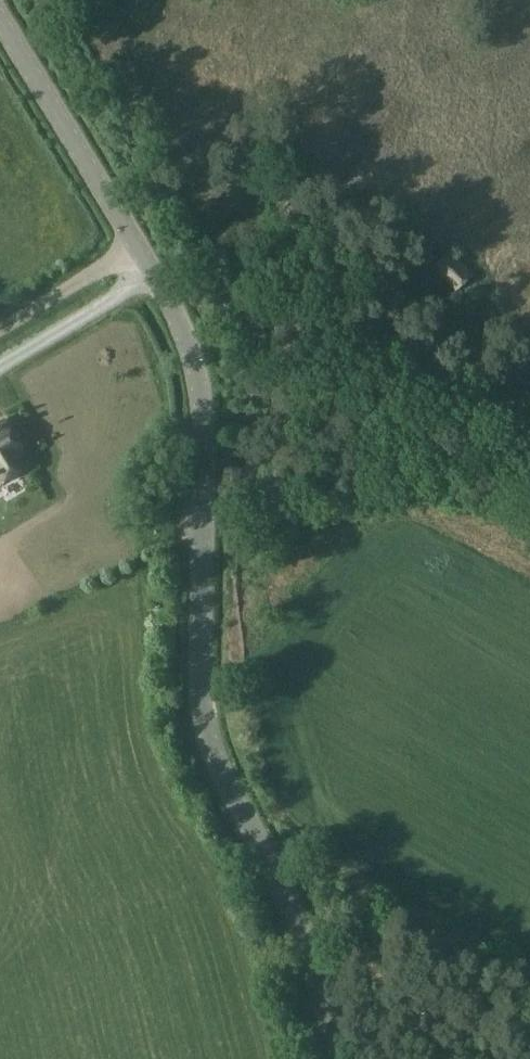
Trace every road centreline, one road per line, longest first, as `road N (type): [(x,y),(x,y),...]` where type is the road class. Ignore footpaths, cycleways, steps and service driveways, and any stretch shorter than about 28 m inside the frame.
road 1 (unclassified): [(339,1058),(311,956),(217,764),(207,728),(203,417),(193,359),(160,285),(0,19)]
road 2 (track): [(0,613),(260,487)]
road 3 (track): [(260,487),(349,438),(467,404),(529,406)]
road 4 (track): [(0,330),(137,248)]

